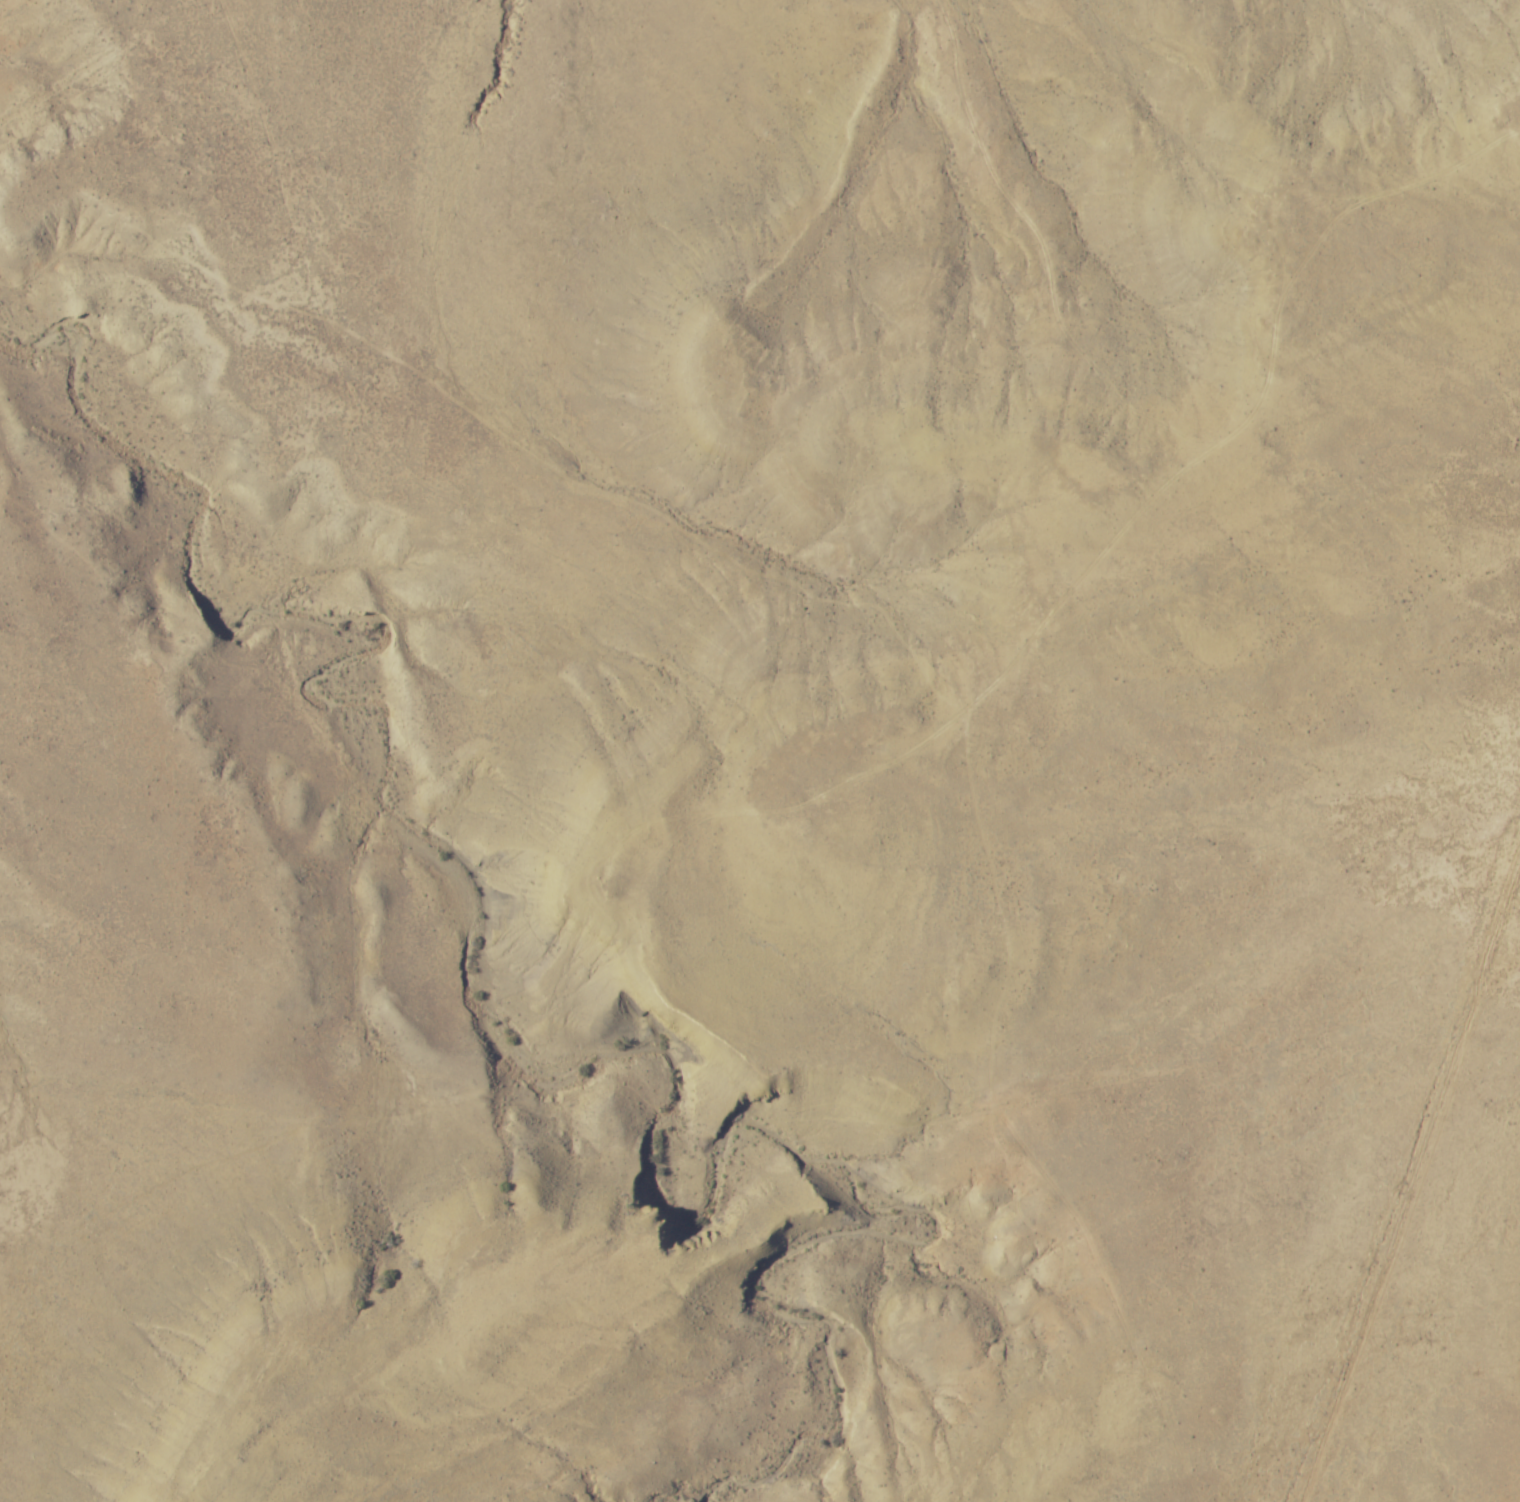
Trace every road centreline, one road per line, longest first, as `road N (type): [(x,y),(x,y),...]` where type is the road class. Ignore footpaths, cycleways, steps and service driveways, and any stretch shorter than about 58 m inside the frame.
road 1 (residential): [(1519,803),(1397,1247),(1290,1501)]

